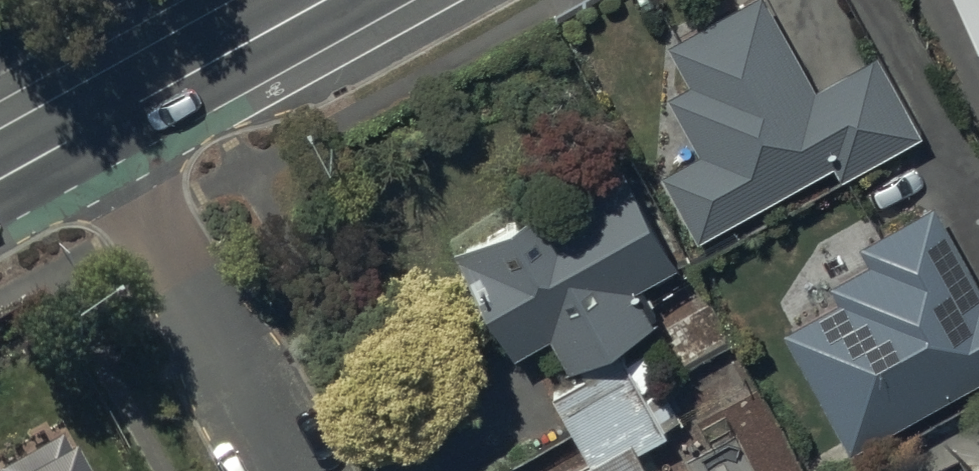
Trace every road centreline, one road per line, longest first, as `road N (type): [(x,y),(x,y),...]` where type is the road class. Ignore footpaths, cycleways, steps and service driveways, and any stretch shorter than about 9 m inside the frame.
road 1 (residential): [(295,470),(103,123)]
road 2 (tertiary): [(326,0),(103,123)]

